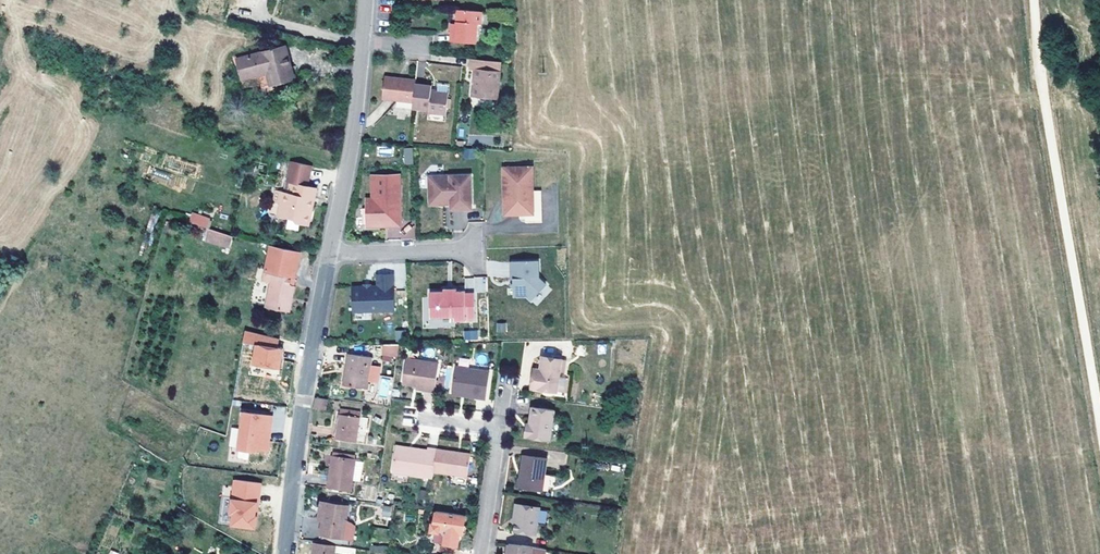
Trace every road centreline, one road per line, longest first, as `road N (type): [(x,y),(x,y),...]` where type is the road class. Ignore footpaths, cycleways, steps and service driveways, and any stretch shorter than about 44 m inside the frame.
road 1 (track): [(1099,423),(1034,0)]
road 2 (residential): [(331,255),(285,553)]
road 3 (residential): [(366,45),(331,255)]
road 4 (residential): [(331,255),(475,253)]
road 5 (residential): [(482,553),(500,434)]

